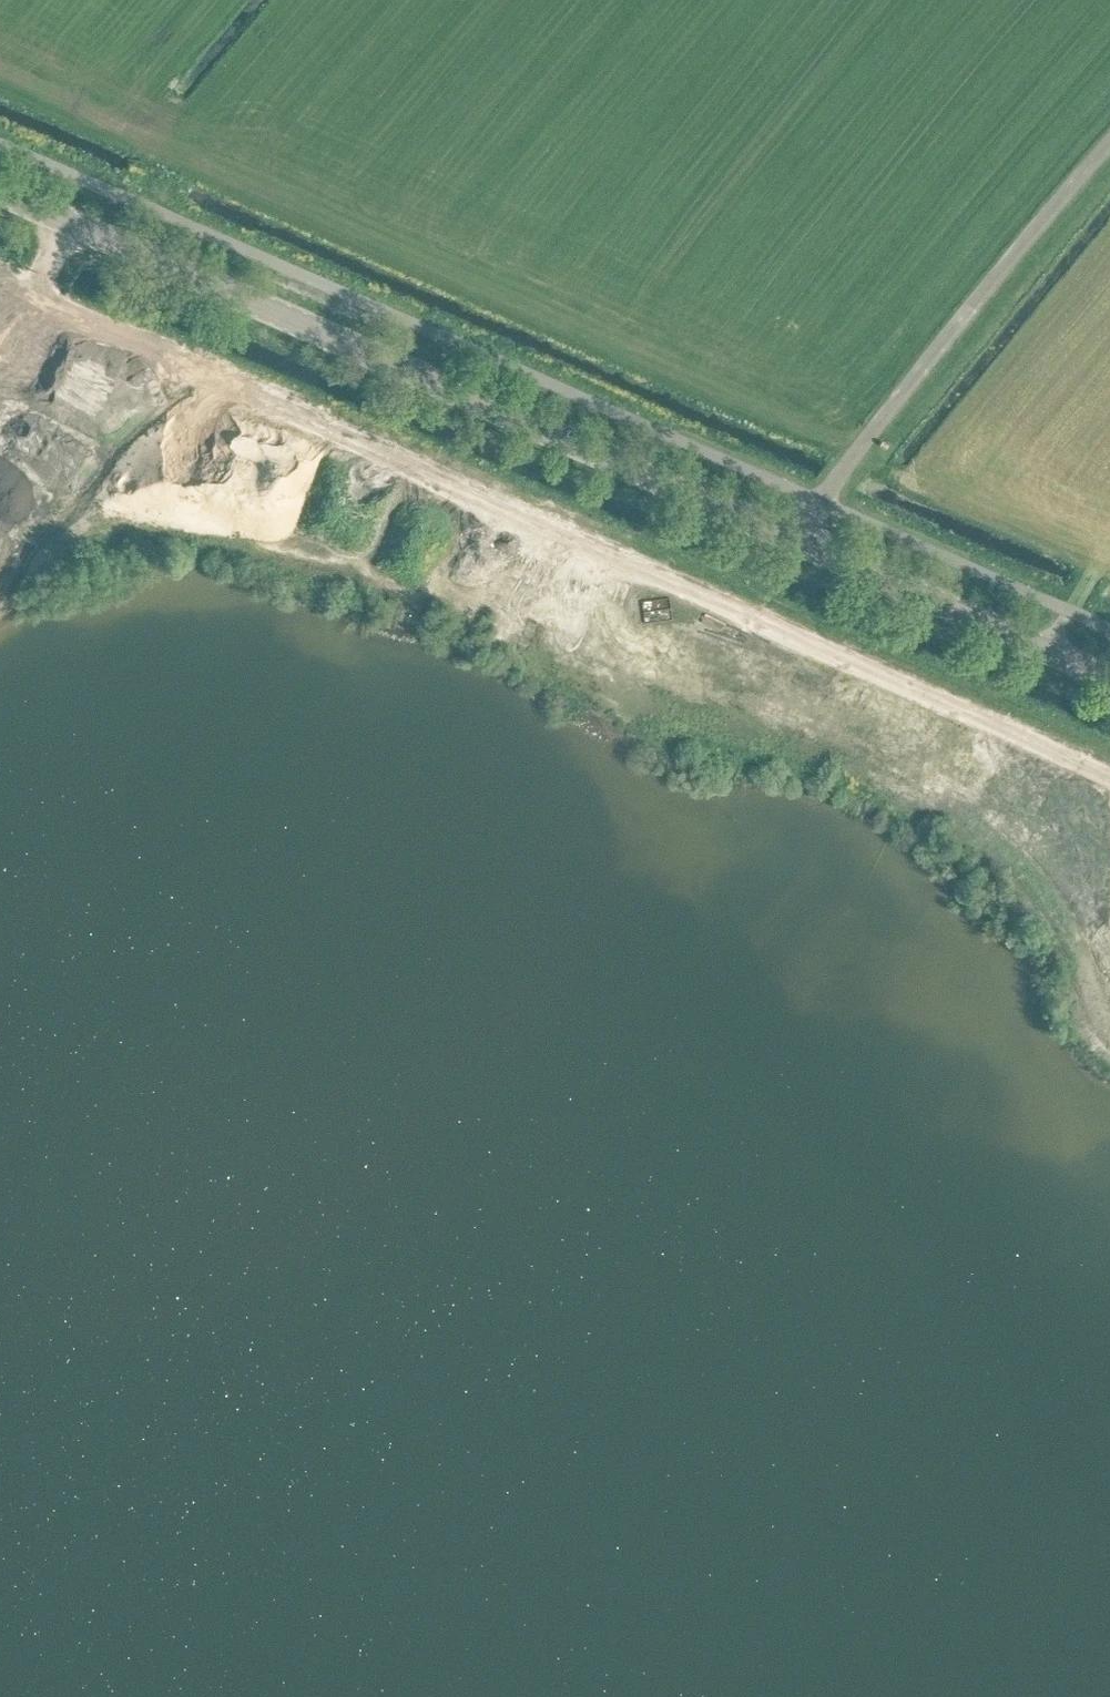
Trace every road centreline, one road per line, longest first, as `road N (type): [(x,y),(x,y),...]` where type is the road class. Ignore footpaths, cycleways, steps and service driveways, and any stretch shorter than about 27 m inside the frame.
road 1 (track): [(28,286),(615,564),(1109,774)]
road 2 (secondary): [(791,548),(0,189)]
road 3 (unclassified): [(791,548),(1109,156)]
road 4 (secondary): [(1109,684),(791,548)]

